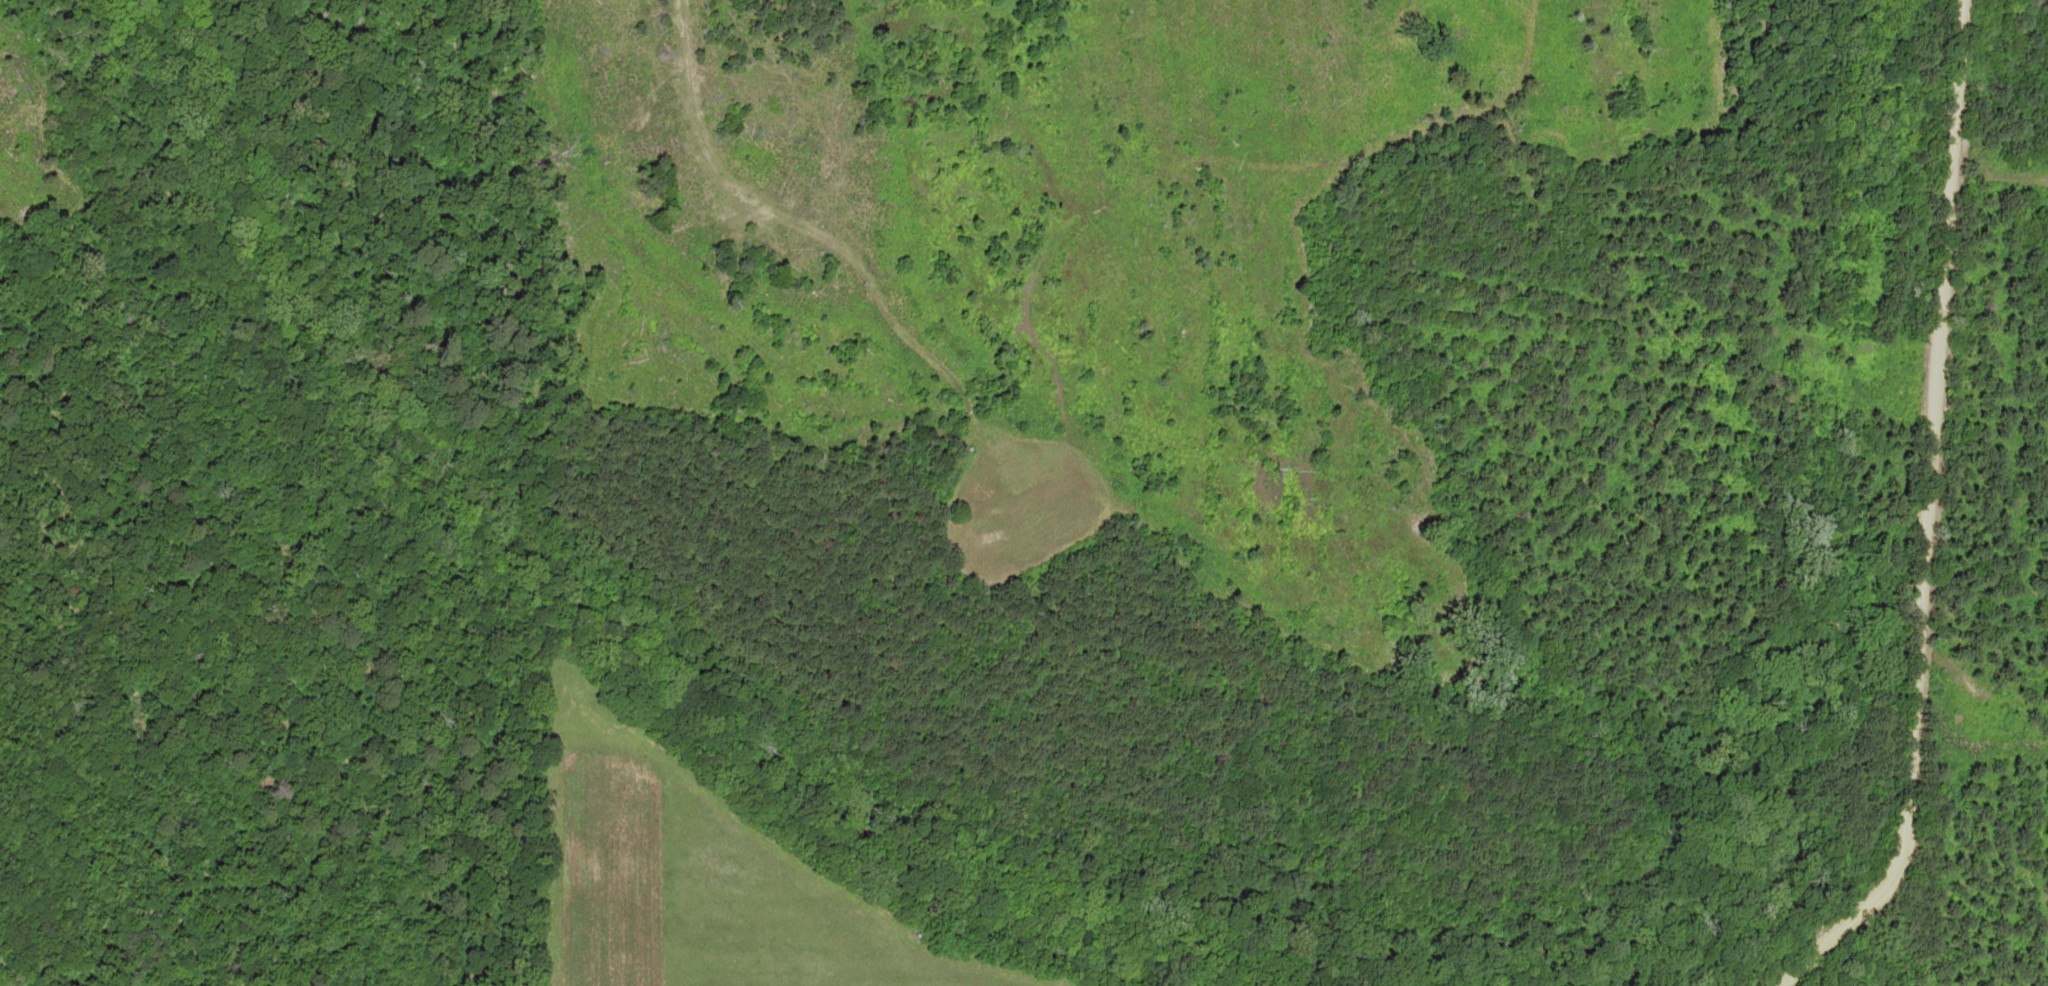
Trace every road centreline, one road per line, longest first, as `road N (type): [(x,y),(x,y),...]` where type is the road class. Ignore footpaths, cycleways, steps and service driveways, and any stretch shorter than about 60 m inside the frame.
road 1 (residential): [(1812,985),(1860,930),(1900,817),(1949,0)]

